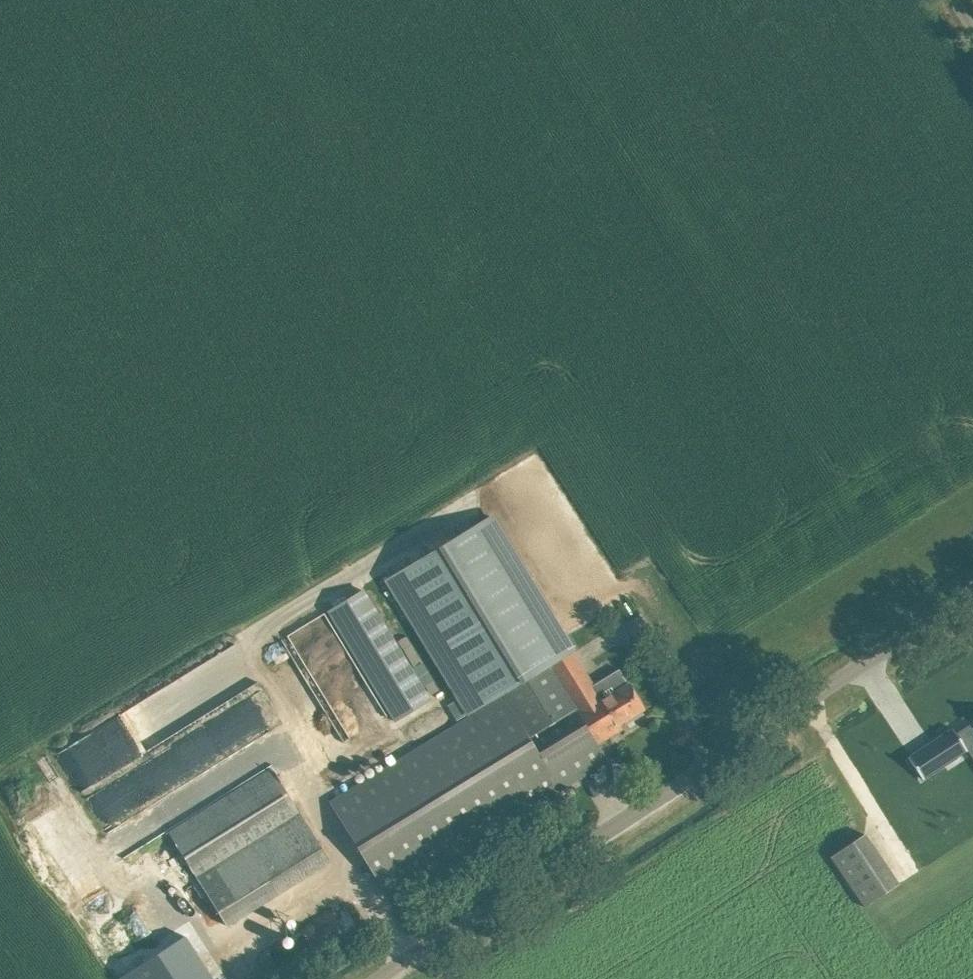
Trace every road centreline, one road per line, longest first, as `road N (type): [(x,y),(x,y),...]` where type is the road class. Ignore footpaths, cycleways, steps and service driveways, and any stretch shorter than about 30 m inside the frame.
road 1 (unclassified): [(374,978),(972,591)]

